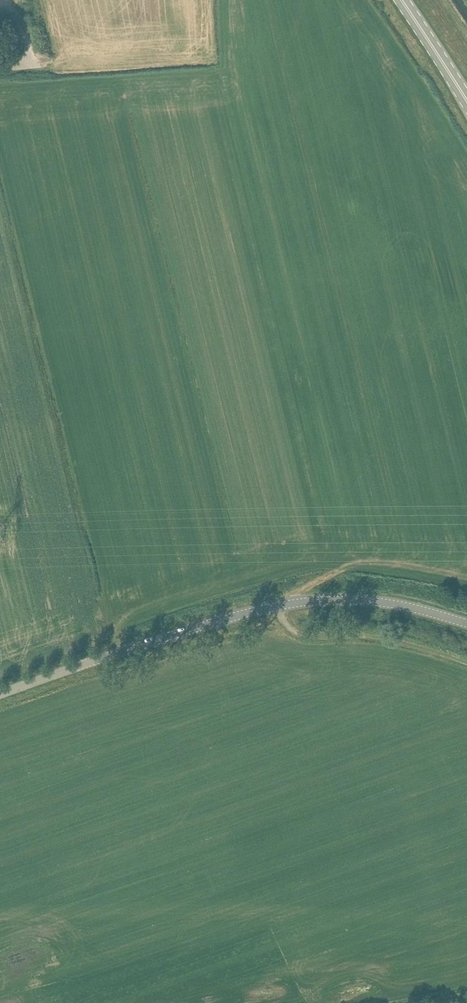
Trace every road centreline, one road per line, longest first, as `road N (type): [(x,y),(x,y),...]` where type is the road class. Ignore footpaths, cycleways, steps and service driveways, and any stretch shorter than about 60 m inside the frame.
road 1 (secondary): [(0,697),(299,601),(353,599),(466,627)]
road 2 (primary): [(466,101),(401,0)]

